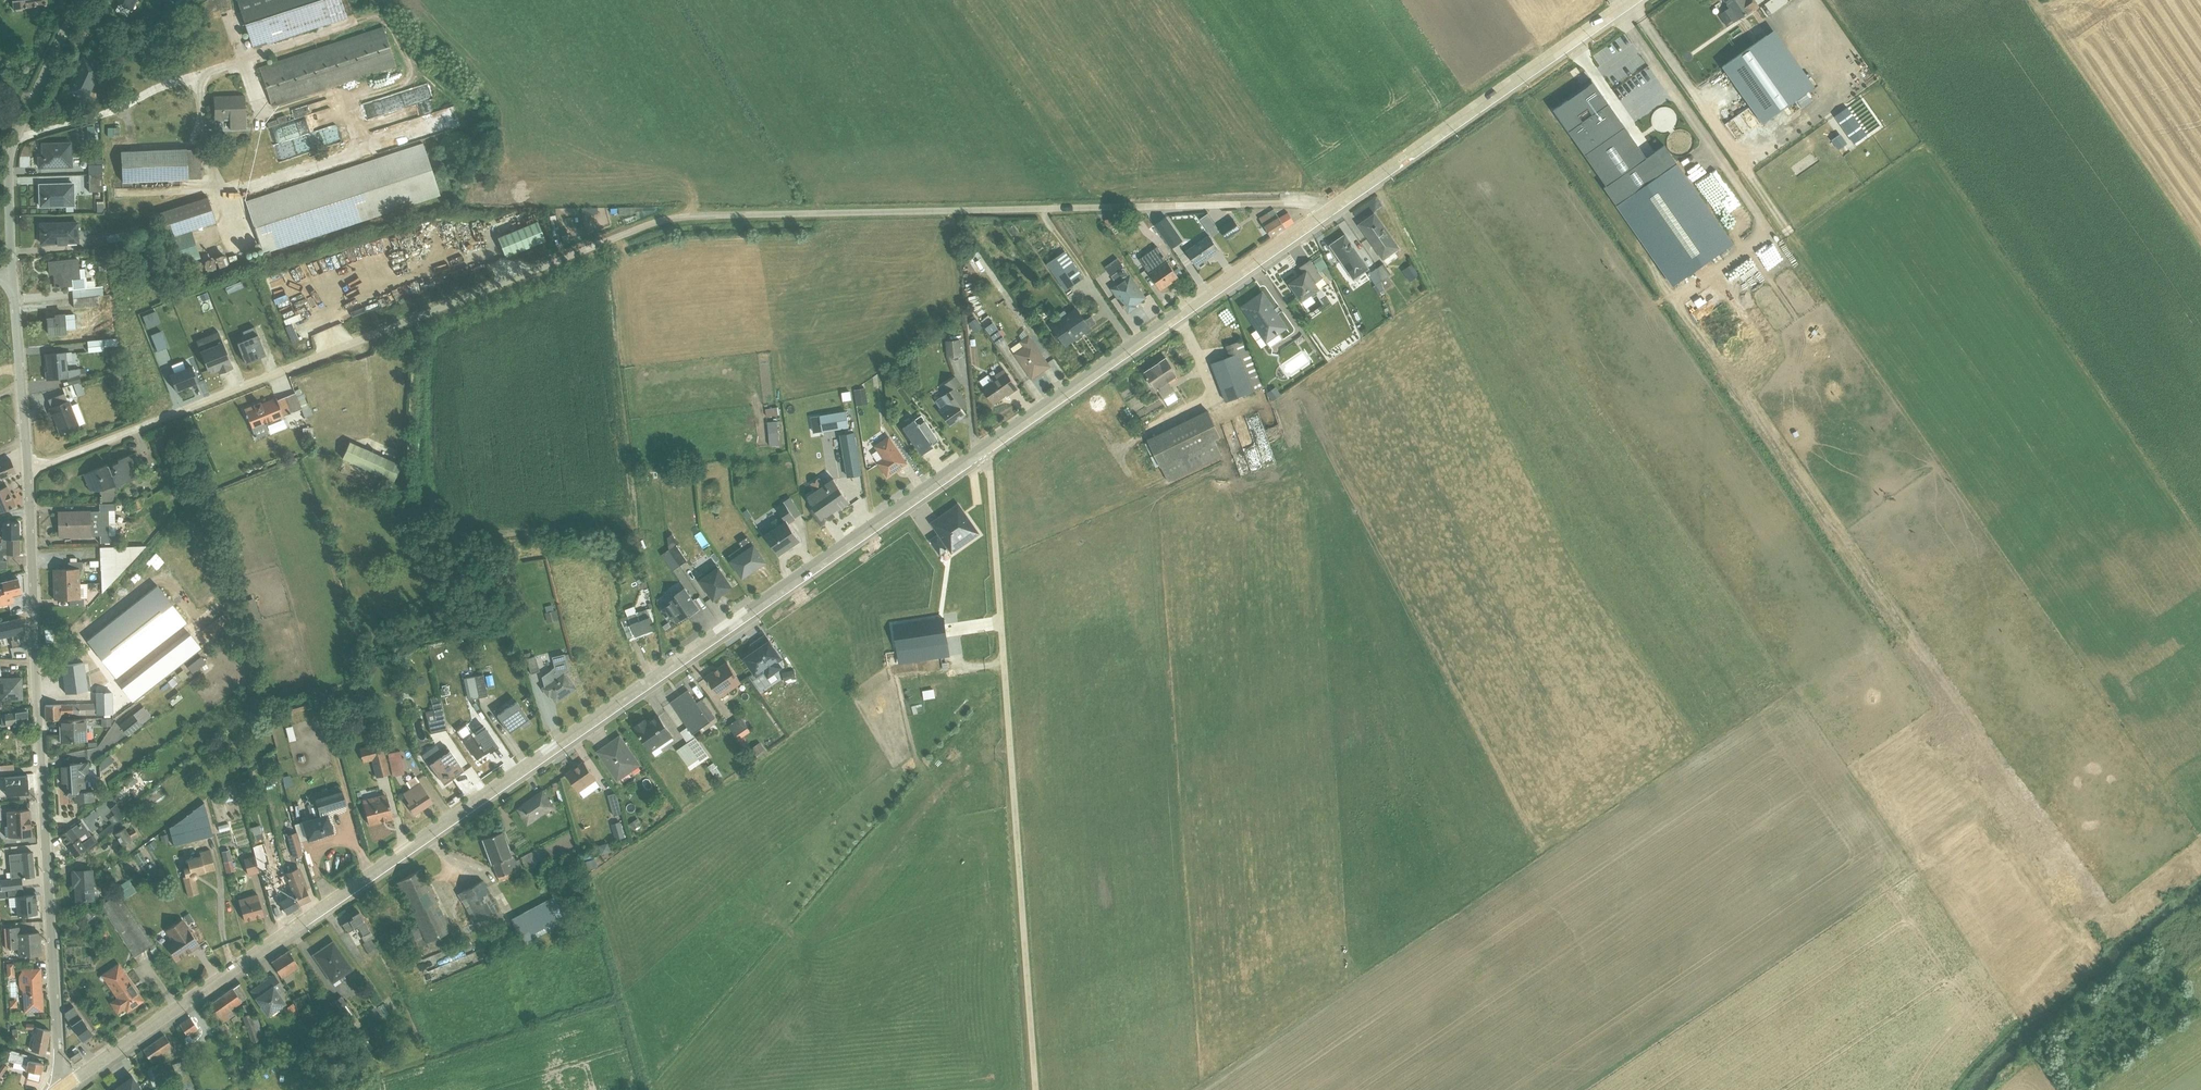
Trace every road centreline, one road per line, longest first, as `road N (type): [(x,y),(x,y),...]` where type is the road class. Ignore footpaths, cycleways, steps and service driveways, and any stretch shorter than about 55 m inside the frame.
road 1 (unclassified): [(1320,215),(1284,203),(666,219),(27,469)]
road 2 (tertiary): [(60,1089),(980,452)]
road 3 (unclassified): [(1036,1089),(990,467),(980,452)]
road 4 (unclassified): [(27,469),(60,1089)]
road 5 (tertiary): [(980,452),(1320,215)]
road 6 (tertiary): [(1320,215),(1630,0)]
road 7 (unclassified): [(79,0),(15,136),(13,277)]
road 8 (unclassified): [(13,277),(27,469)]

